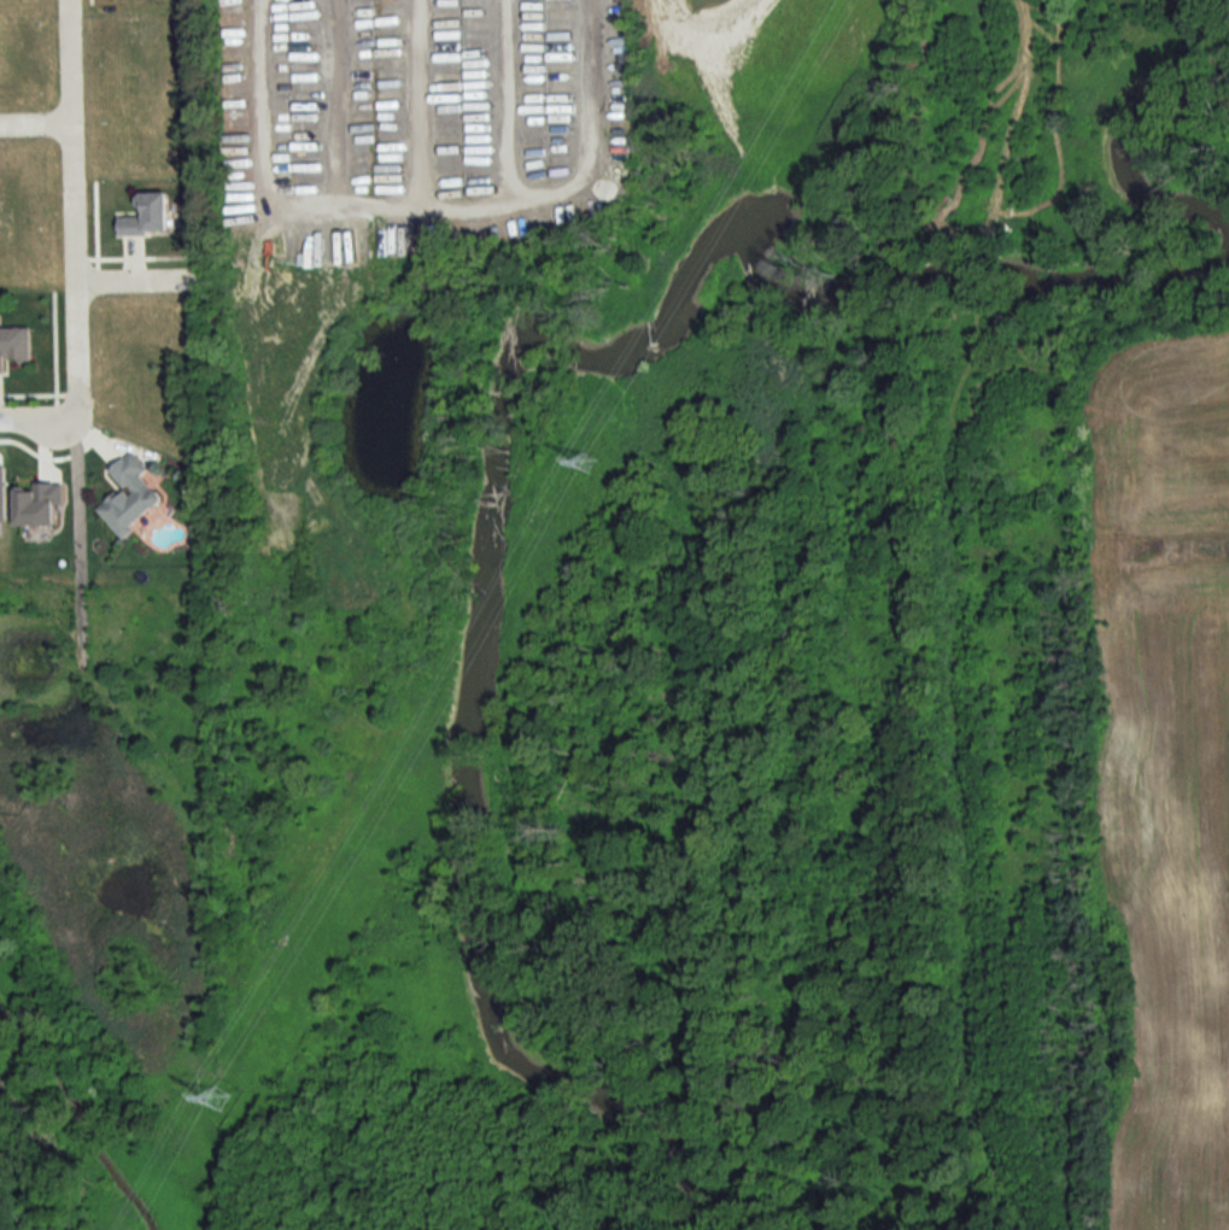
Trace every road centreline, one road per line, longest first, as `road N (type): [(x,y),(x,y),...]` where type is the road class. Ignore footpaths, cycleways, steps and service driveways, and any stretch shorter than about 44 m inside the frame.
road 1 (residential): [(70,0),(76,397),(59,417)]

